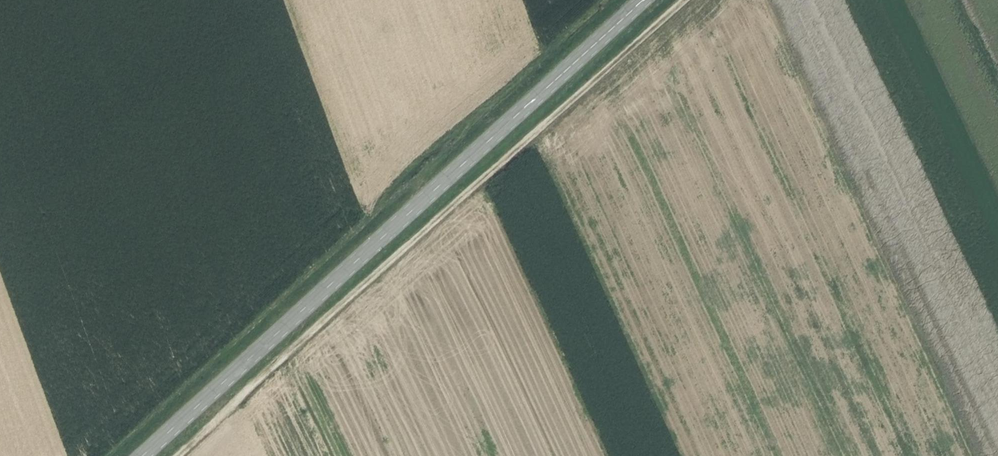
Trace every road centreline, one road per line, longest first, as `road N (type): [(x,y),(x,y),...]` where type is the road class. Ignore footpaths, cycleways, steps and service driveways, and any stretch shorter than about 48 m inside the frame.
road 1 (track): [(176,455),(683,0)]
road 2 (tertiary): [(147,455),(650,0)]

